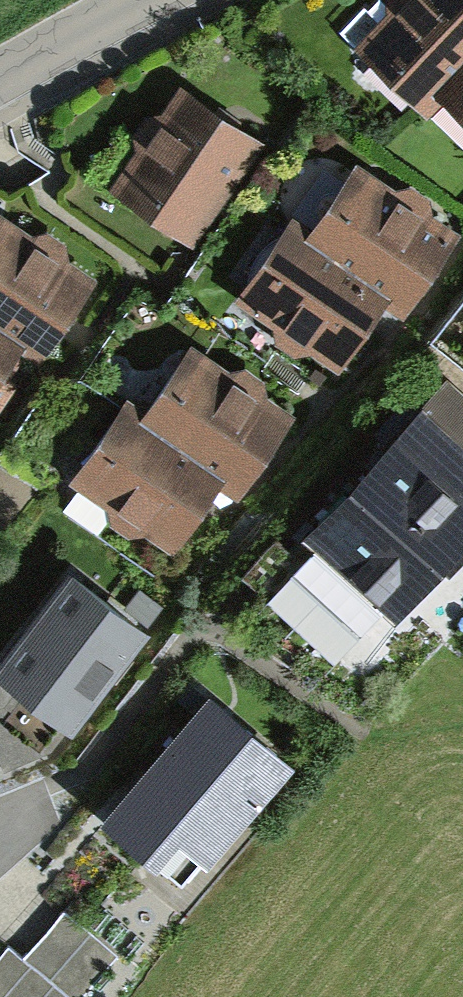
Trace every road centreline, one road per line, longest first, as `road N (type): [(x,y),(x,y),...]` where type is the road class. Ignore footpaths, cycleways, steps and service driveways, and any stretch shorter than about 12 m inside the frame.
road 1 (tertiary): [(150,0),(0,81)]

